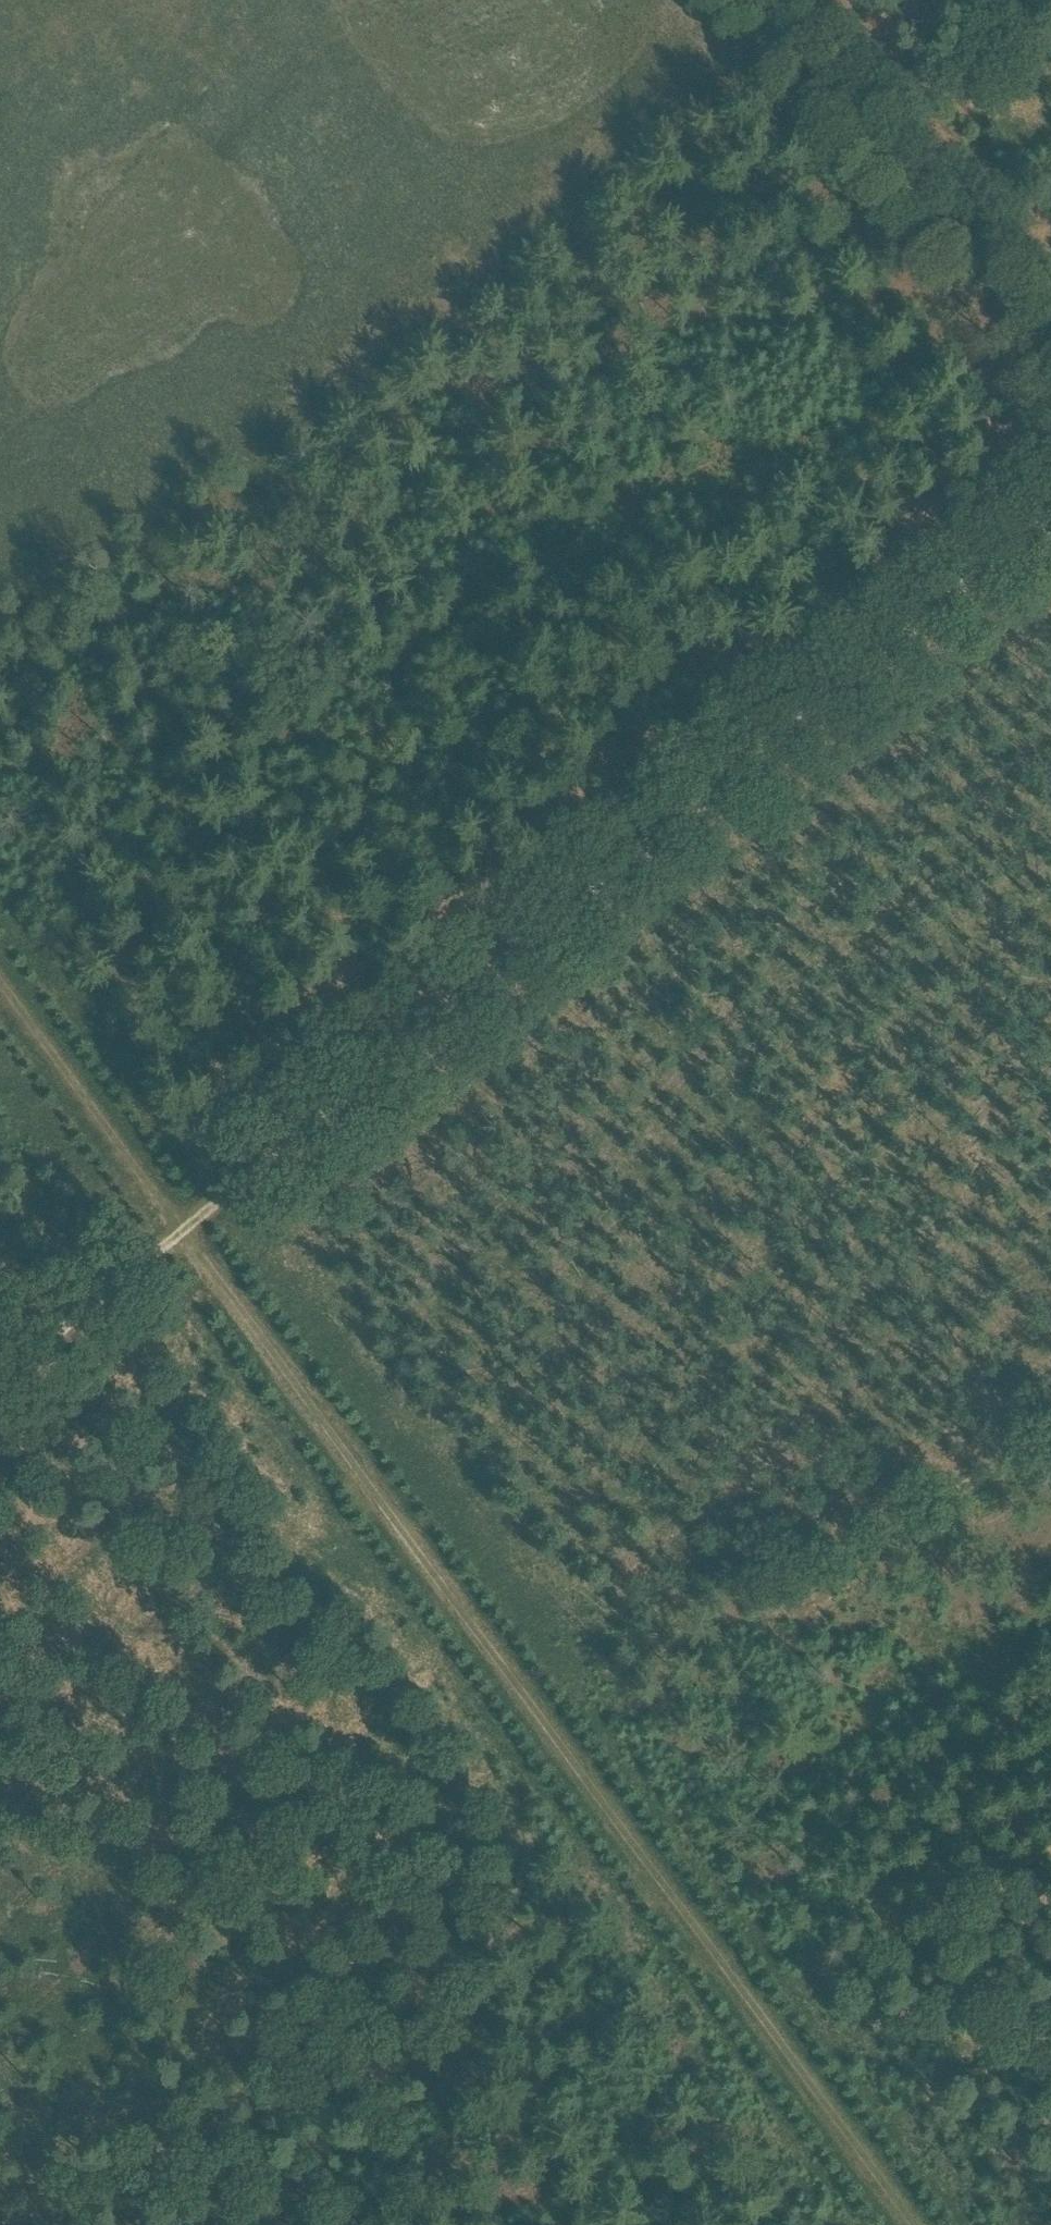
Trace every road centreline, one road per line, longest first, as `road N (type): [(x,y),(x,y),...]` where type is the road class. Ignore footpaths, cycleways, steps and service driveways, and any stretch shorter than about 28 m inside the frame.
road 1 (track): [(0,1384),(1050,506)]
road 2 (track): [(755,0),(1050,370)]

